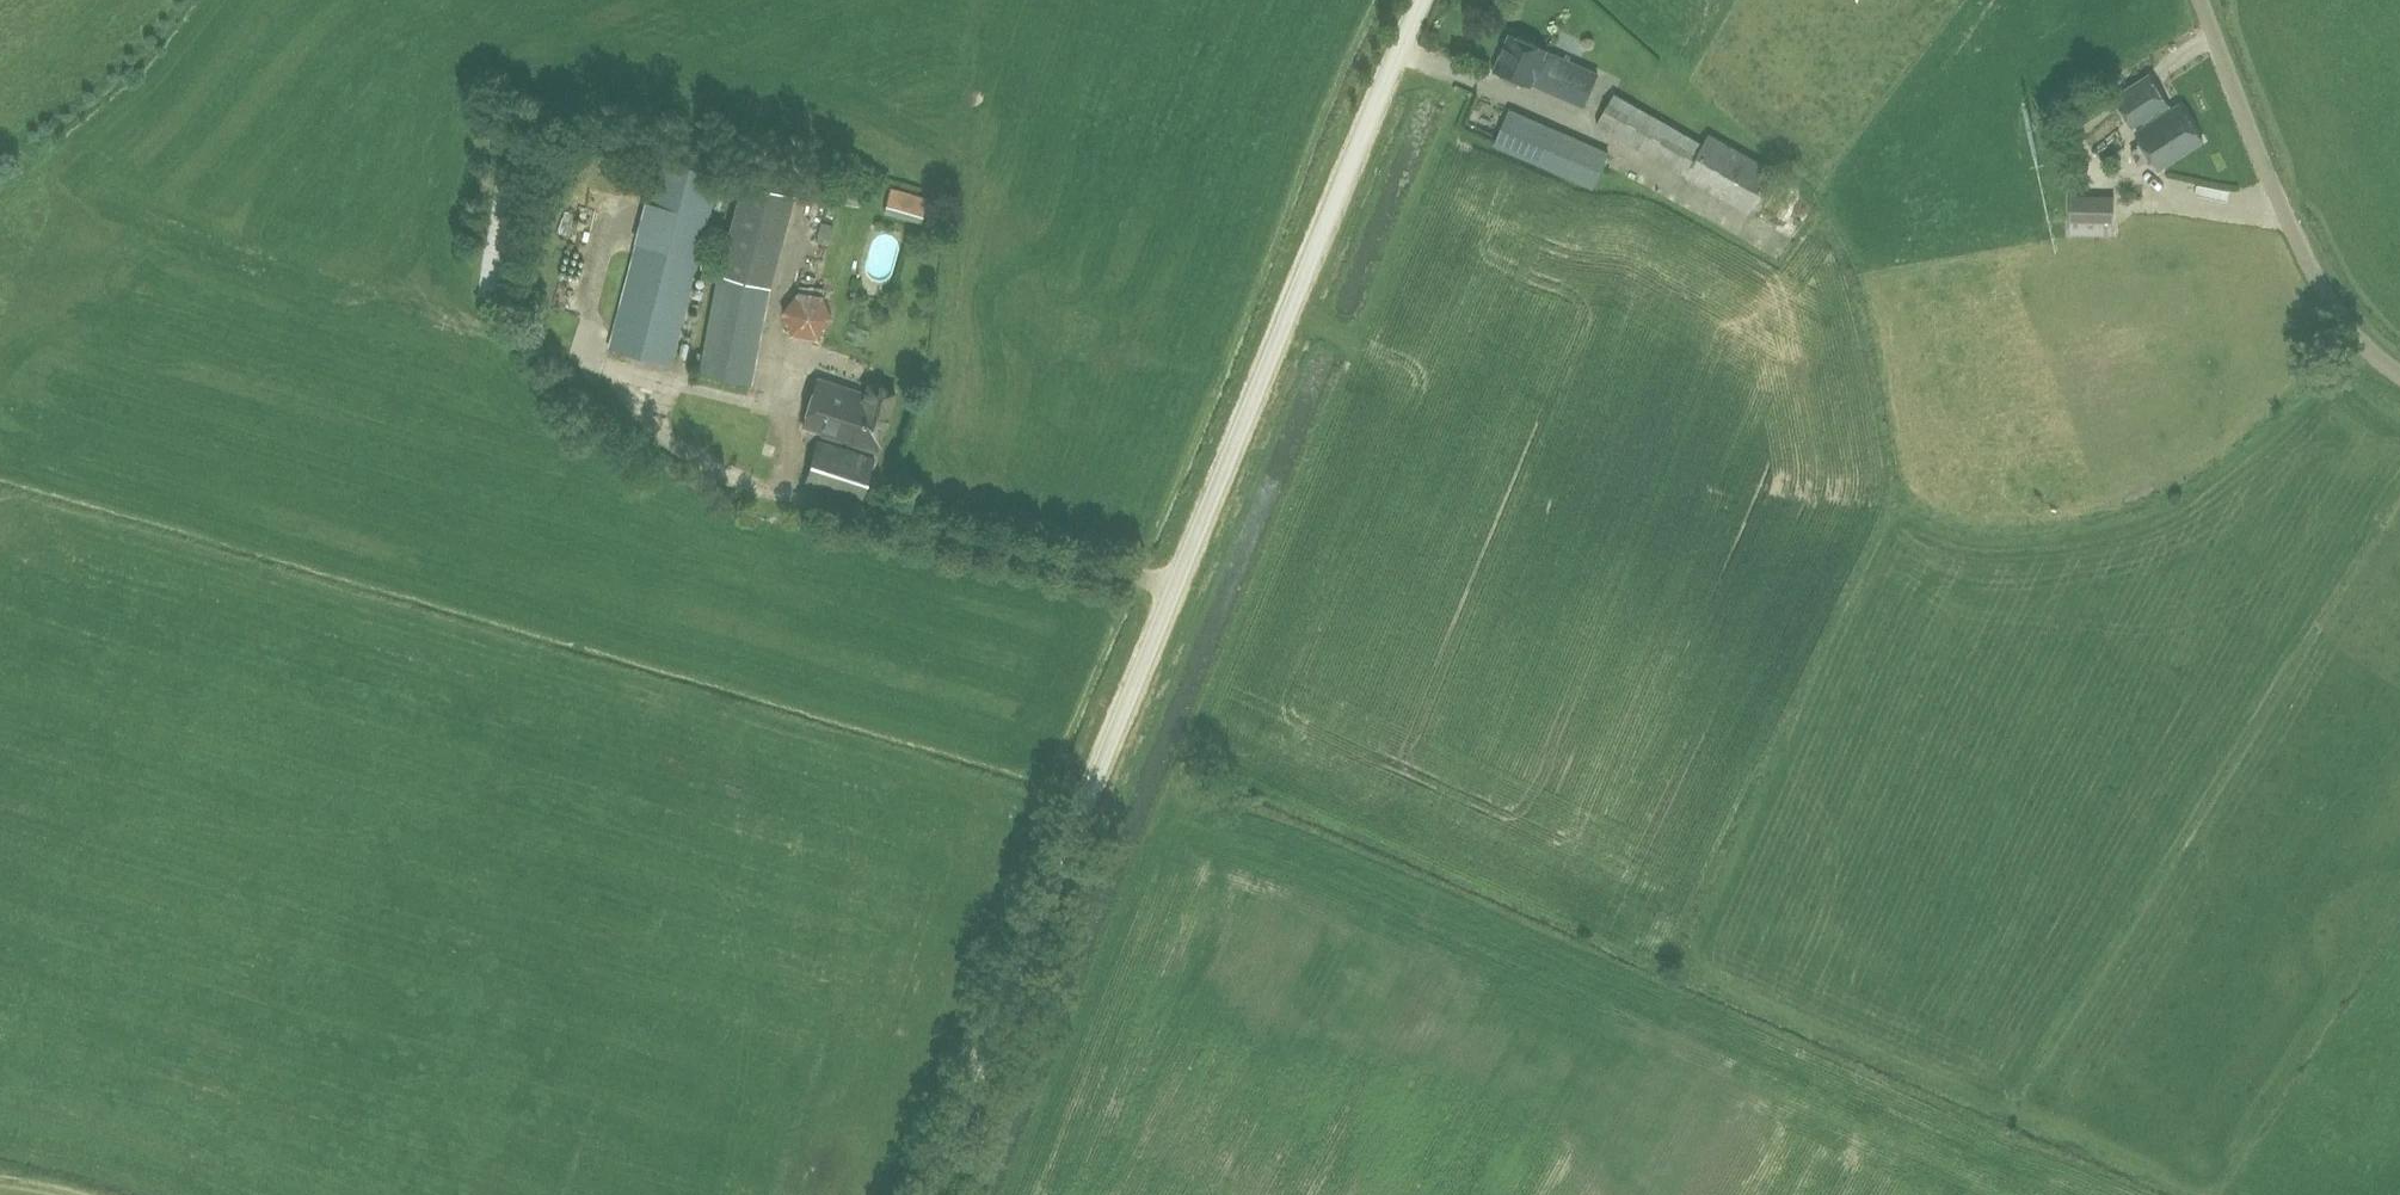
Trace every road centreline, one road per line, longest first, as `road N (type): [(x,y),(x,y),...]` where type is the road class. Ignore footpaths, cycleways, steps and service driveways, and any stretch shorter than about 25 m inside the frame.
road 1 (tertiary): [(933,1194),(1220,468),(1420,0)]
road 2 (unclassified): [(2399,365),(2333,309),(2199,0)]

